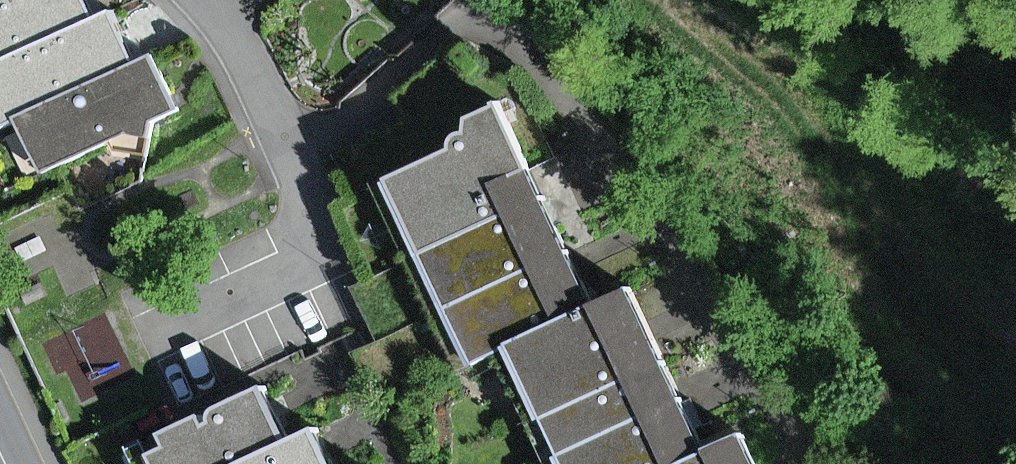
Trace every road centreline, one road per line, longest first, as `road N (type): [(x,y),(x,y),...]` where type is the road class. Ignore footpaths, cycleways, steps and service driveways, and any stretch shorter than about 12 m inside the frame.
road 1 (residential): [(321,255),(310,194),(271,95),(206,0)]

